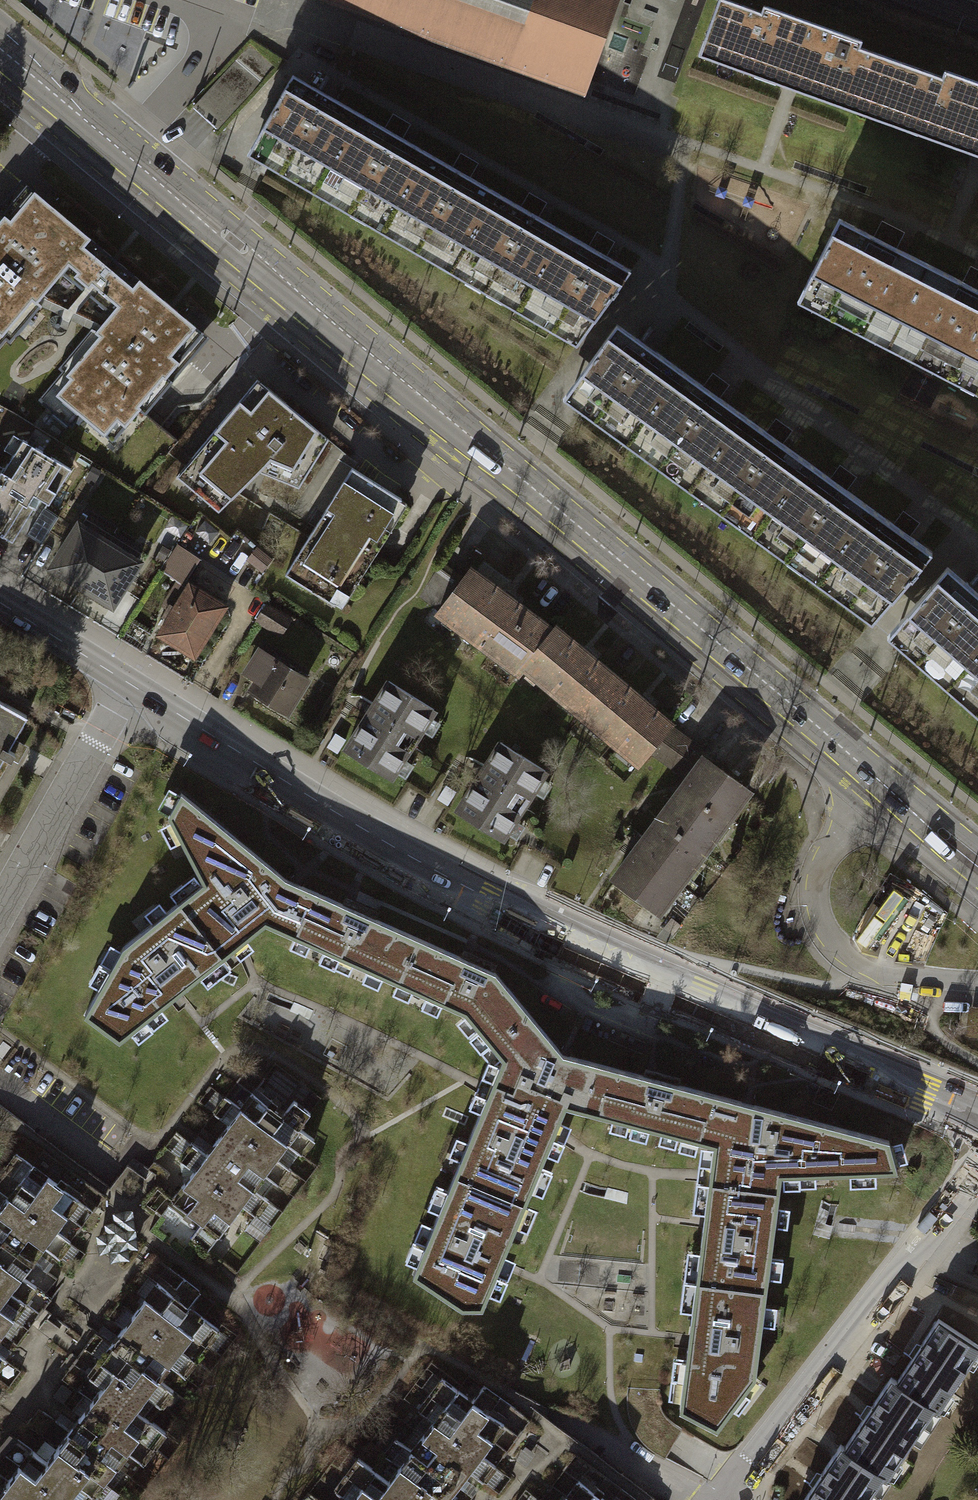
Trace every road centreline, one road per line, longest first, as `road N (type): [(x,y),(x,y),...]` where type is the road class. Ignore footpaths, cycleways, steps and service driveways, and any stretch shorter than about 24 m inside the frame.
road 1 (primary): [(977,864),(0,47)]
road 2 (tertiary): [(977,1115),(519,916),(126,682)]
road 3 (residential): [(977,1172),(723,1499)]
road 4 (residential): [(126,682),(0,903)]
road 5 (tertiary): [(126,682),(0,604)]

